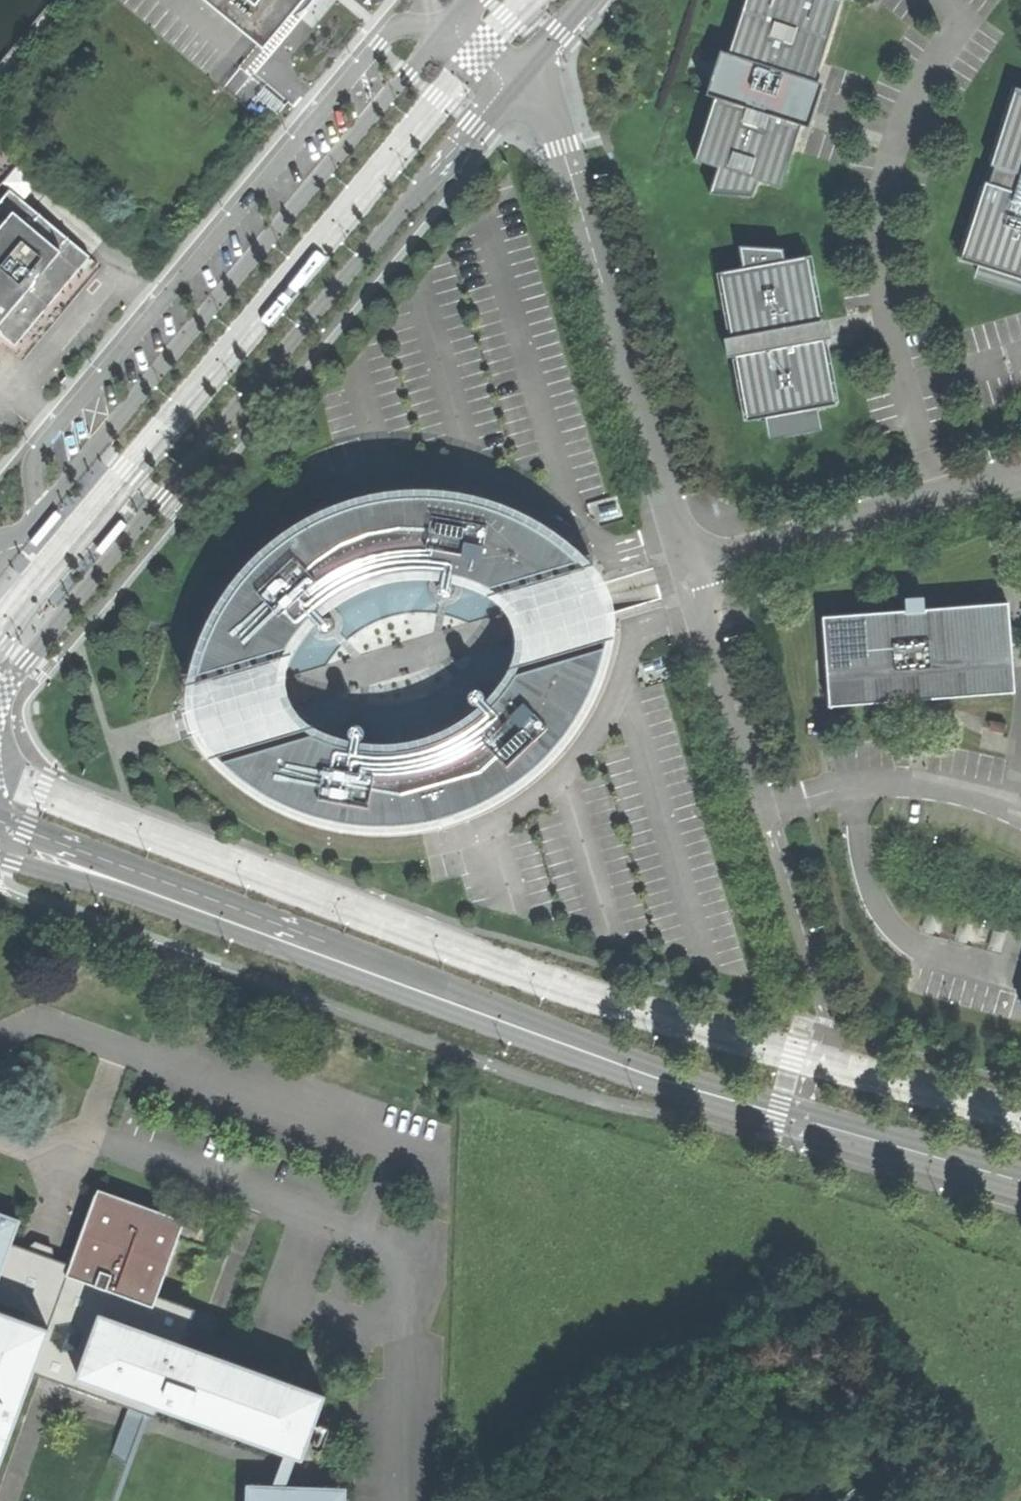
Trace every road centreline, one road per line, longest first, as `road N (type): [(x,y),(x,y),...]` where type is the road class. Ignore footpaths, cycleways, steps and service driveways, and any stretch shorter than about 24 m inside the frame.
road 1 (residential): [(1020,1114),(552,983),(27,785),(0,757)]
road 2 (tertiary): [(0,692),(515,82)]
road 3 (residential): [(0,632),(440,98)]
road 4 (tertiary): [(450,26),(306,187),(40,514),(0,548)]
road 5 (tertiary): [(1020,1181),(660,1079),(407,983)]
road 6 (unclassified): [(515,82),(552,120),(693,570)]
road 7 (tertiary): [(407,983),(0,820)]
road 8 (tertiary): [(0,859),(407,983)]
road 9 (residential): [(1020,473),(693,570)]
road 10 (unclassified): [(765,810),(693,570)]

